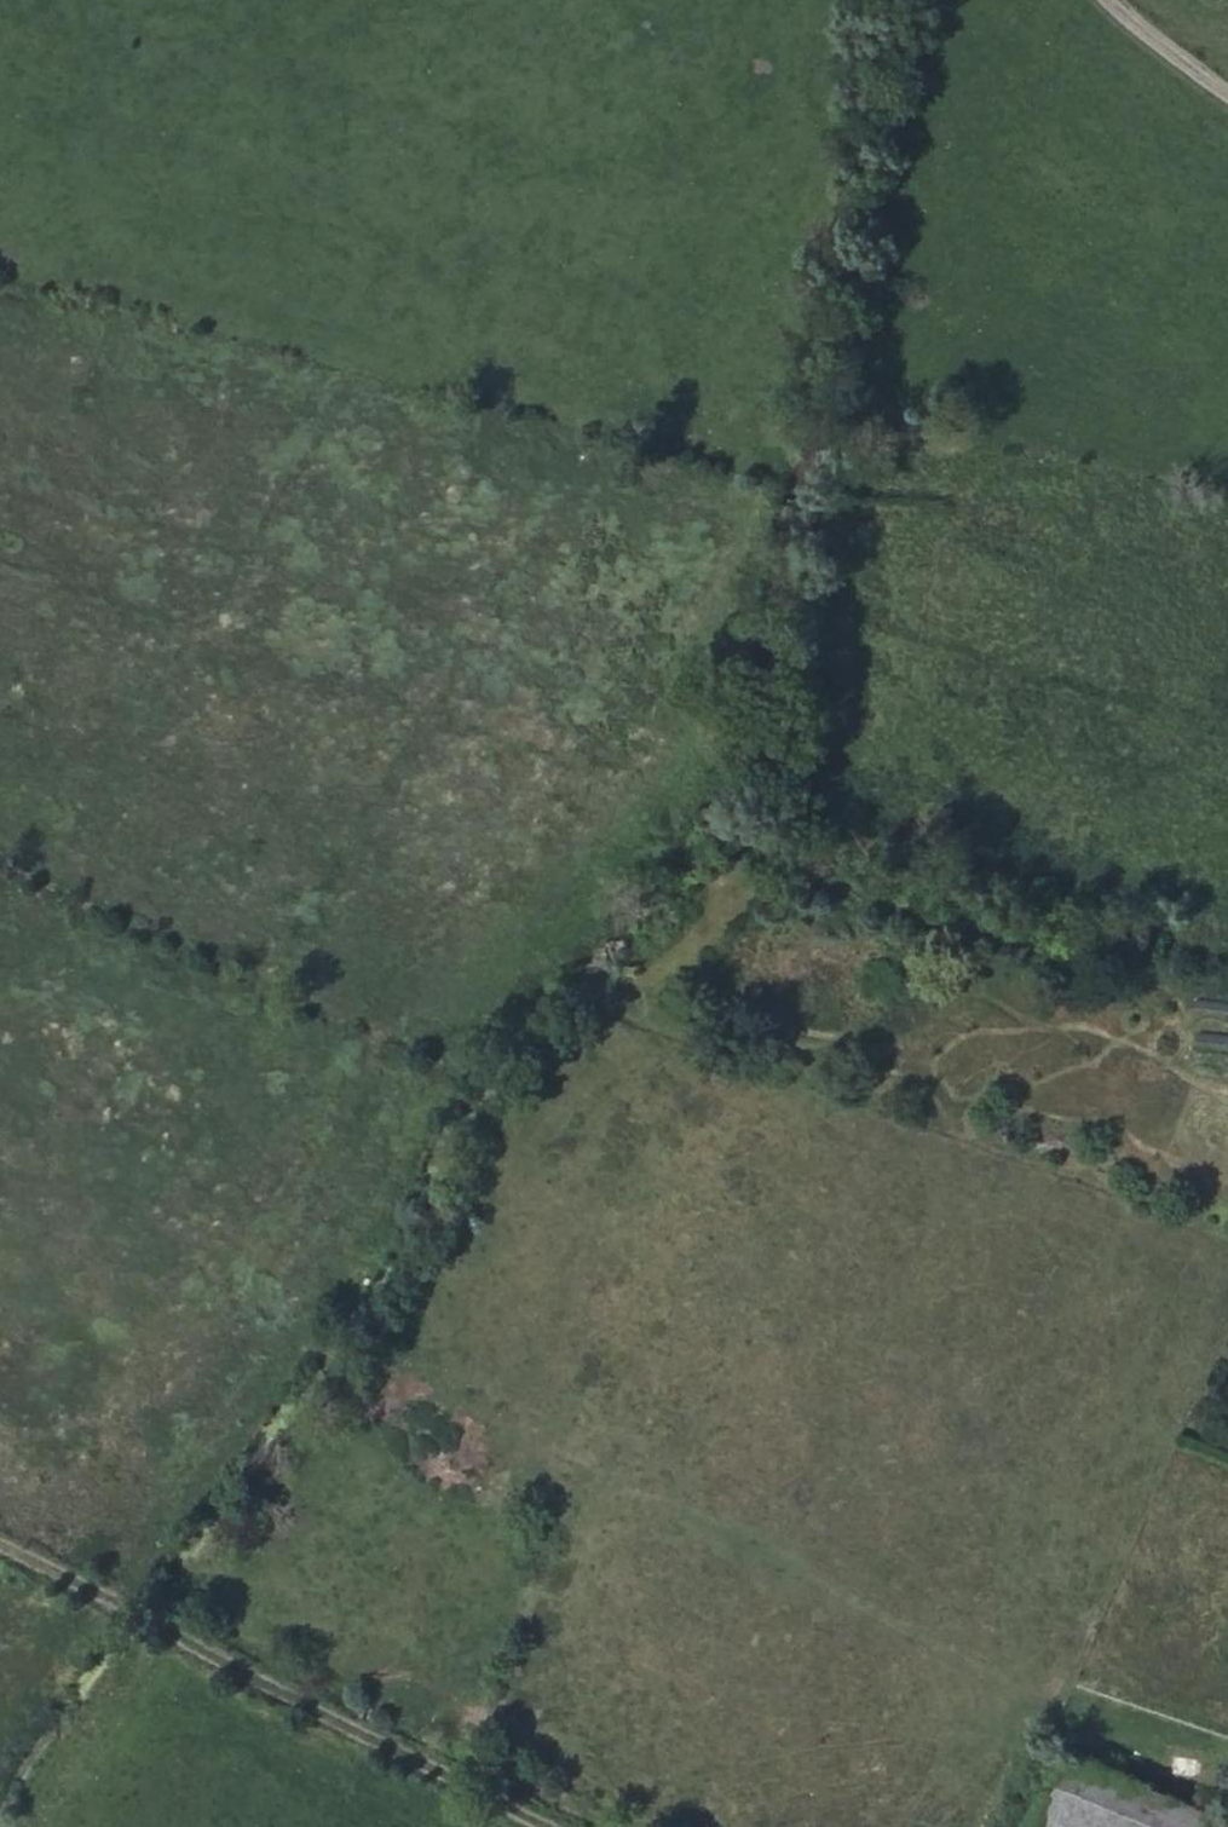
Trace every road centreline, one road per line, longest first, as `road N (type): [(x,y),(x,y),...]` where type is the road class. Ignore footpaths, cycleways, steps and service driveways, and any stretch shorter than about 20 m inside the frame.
road 1 (track): [(552,1826),(0,1544)]
road 2 (track): [(1227,94),(1110,0)]

